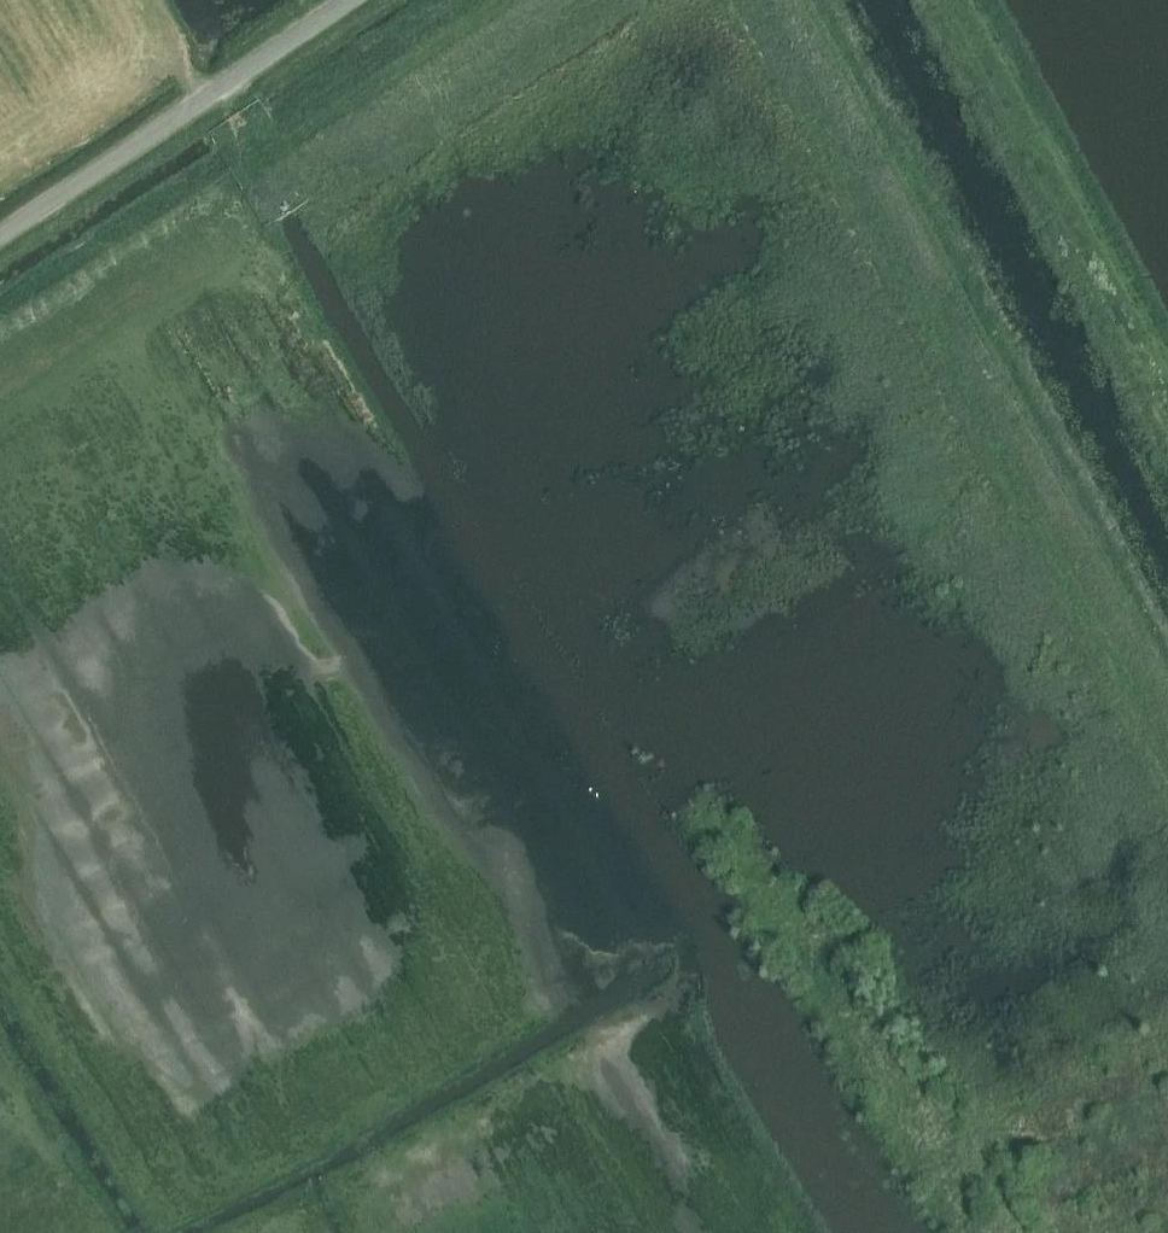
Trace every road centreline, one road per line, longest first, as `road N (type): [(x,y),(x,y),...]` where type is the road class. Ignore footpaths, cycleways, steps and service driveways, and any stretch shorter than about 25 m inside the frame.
road 1 (unclassified): [(0,246),(364,0)]

